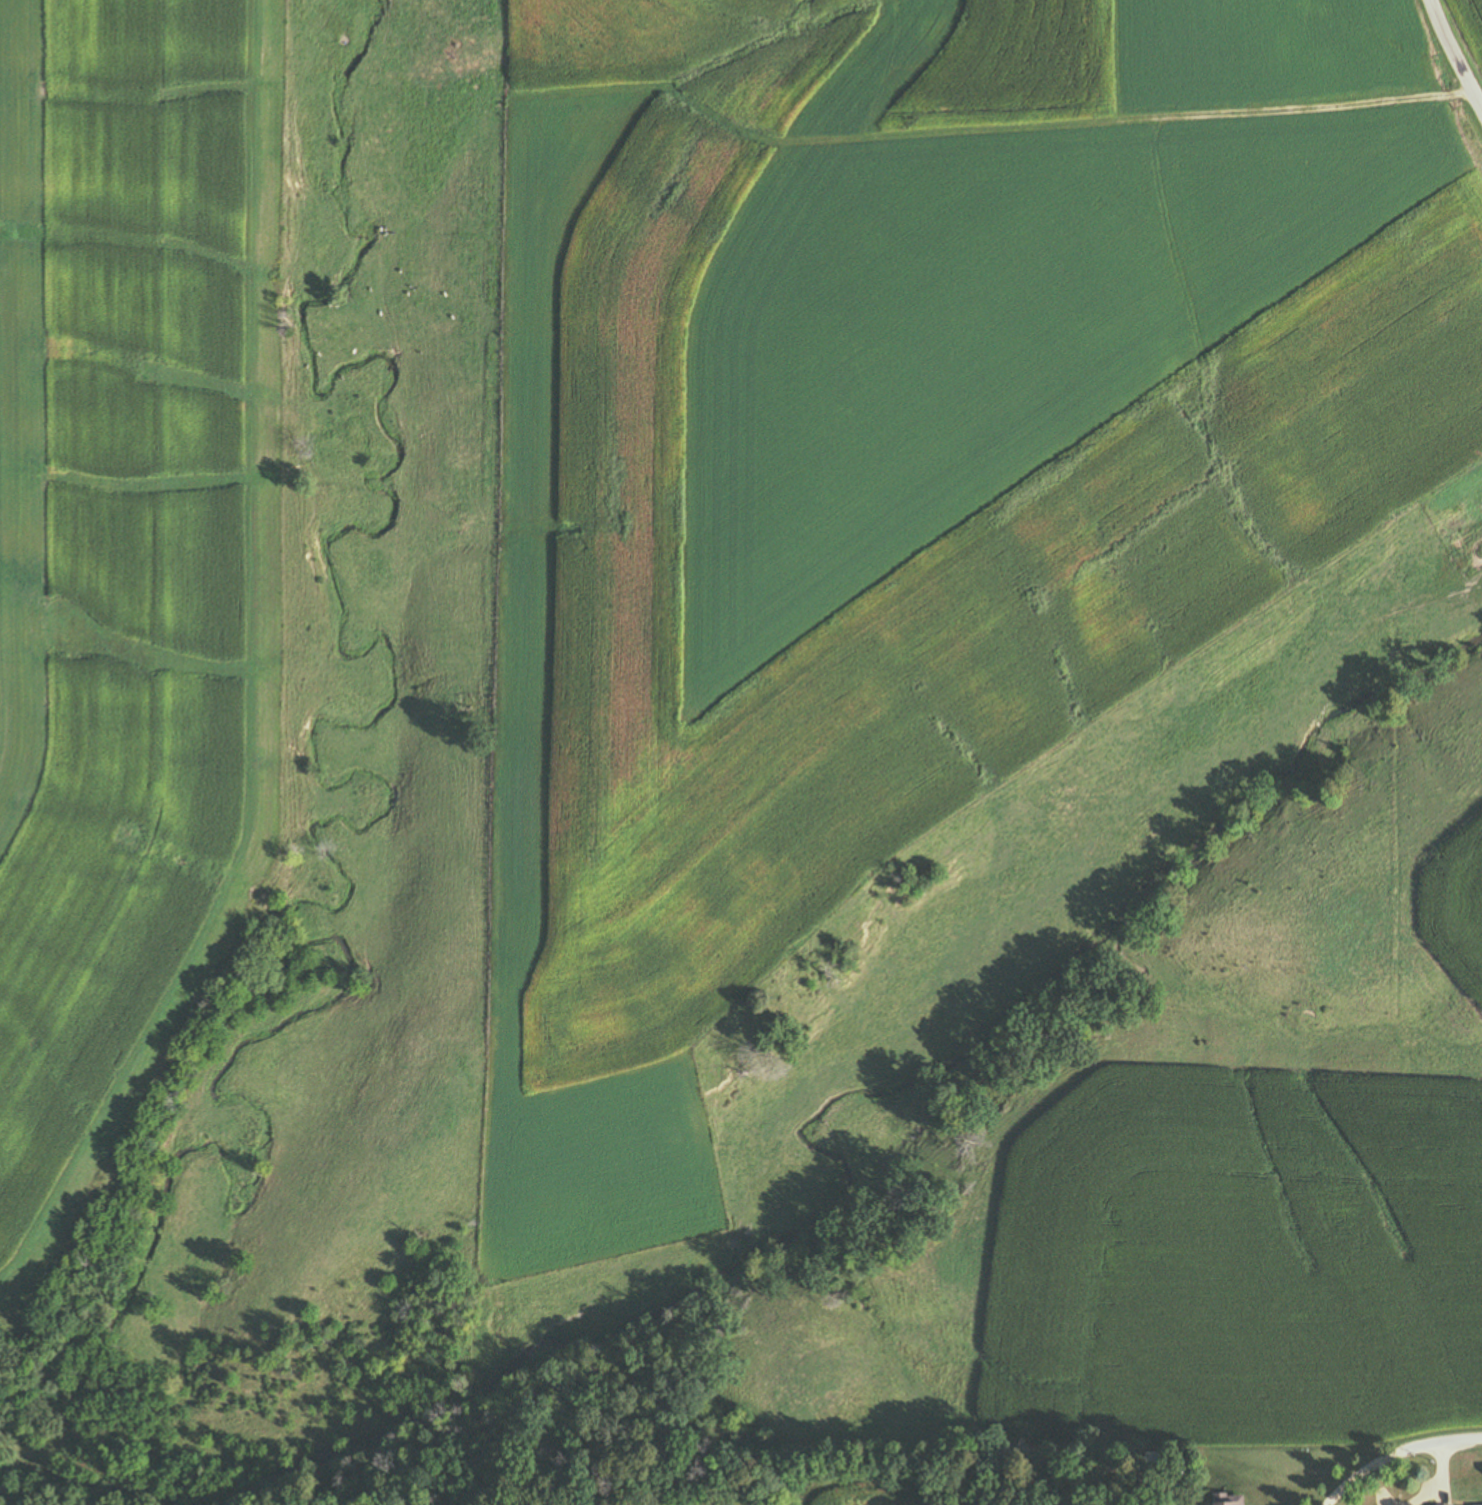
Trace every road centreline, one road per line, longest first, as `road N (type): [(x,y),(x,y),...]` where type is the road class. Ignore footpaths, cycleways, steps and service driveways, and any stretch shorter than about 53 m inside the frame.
road 1 (residential): [(1326,1504),(1376,1465),(1429,1446),(1481,1440)]
road 2 (residential): [(1481,112),(1431,0)]

